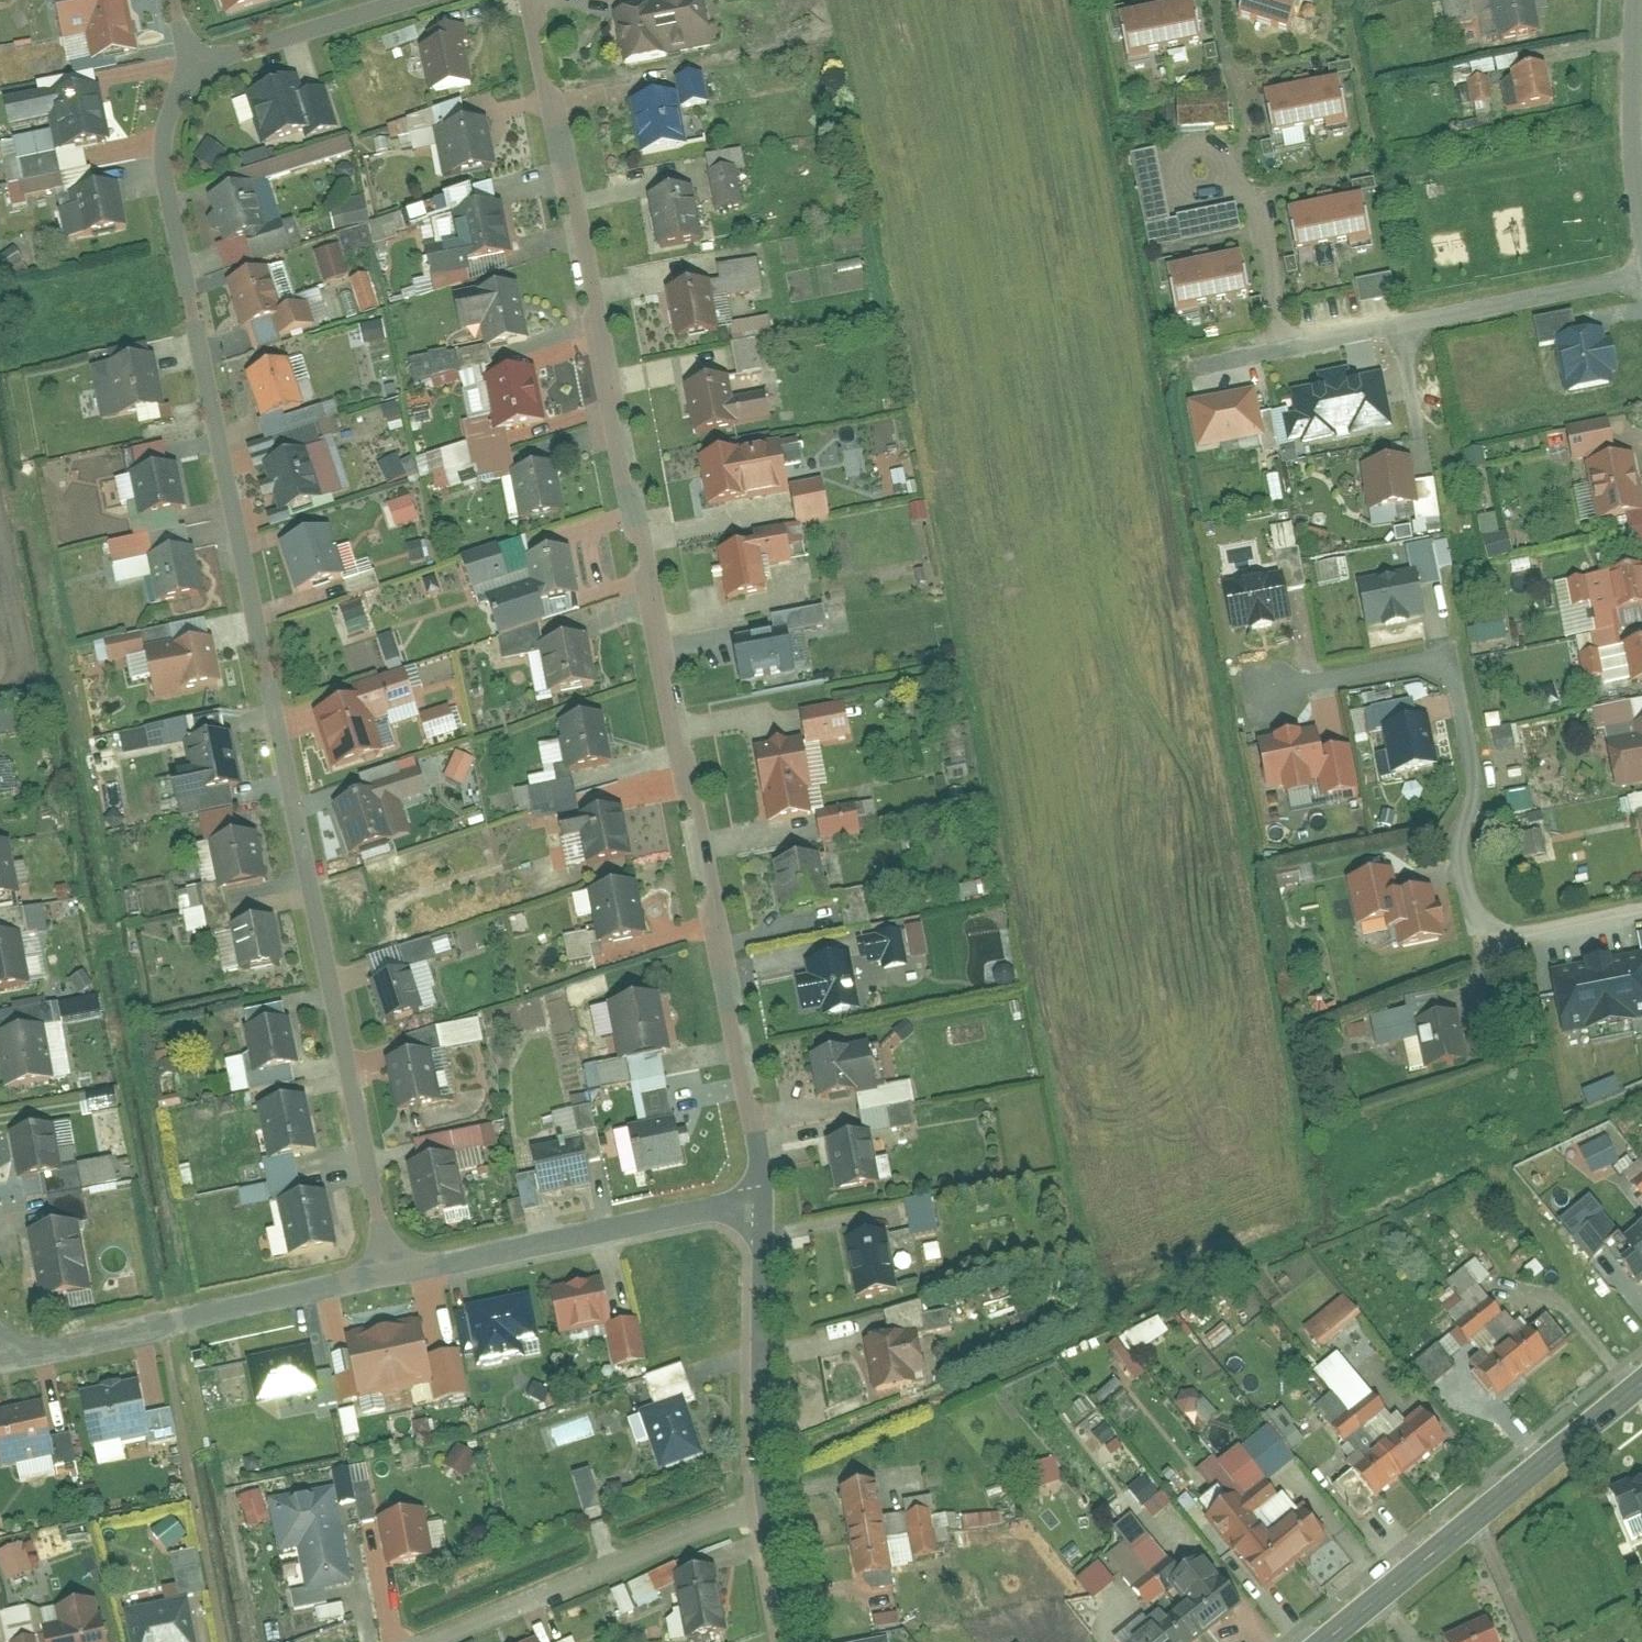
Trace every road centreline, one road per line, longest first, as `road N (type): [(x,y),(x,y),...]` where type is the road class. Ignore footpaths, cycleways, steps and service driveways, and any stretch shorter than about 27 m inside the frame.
road 1 (residential): [(398,1278),(168,147),(191,50)]
road 2 (residential): [(761,1206),(748,1076),(532,0)]
road 3 (residential): [(1264,693),(1437,664),(1450,671),(1474,791),(1463,841),(1477,913),(1503,937),(1531,938),(1641,913)]
road 4 (residential): [(1327,1641),(1641,1382)]
road 5 (residential): [(398,1278),(0,1360)]
road 6 (residential): [(761,1206),(398,1278)]
road 7 (residential): [(440,1641),(763,1510)]
road 8 (residential): [(763,1510),(761,1206)]
road 9 (residential): [(1399,331),(1641,281)]
road 10 (residential): [(1631,0),(1631,132),(1641,218)]
road 11 (residential): [(191,50),(386,0)]
road 12 (residential): [(1283,350),(1255,203)]
road 13 (residential): [(791,1641),(763,1510)]
road 14 (residential): [(1255,203),(1234,169),(1250,144),(1238,81)]

